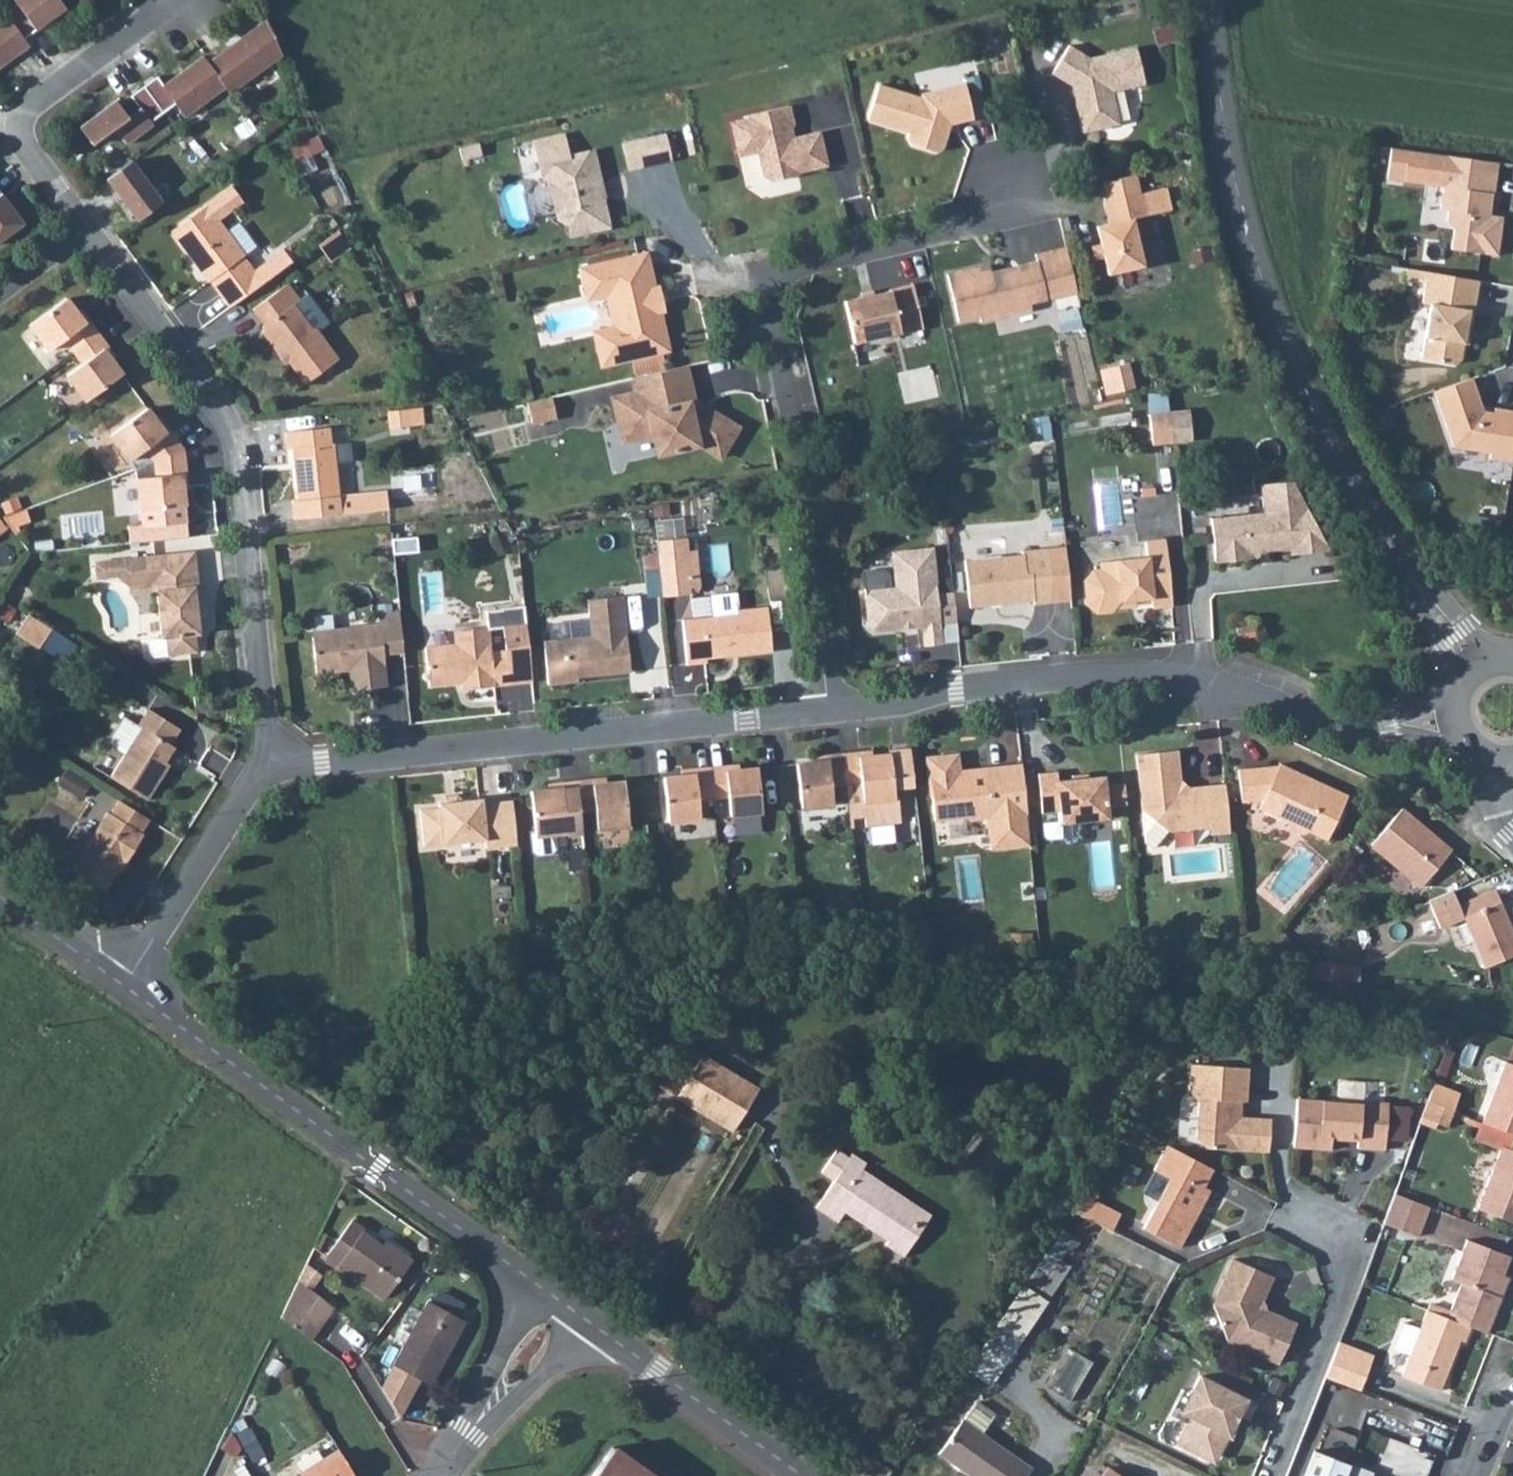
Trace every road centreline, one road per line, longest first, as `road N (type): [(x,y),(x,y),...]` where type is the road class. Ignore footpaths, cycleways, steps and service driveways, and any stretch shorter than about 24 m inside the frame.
road 1 (tertiary): [(1474,663),(1402,568),(1330,447),(1282,335),(1235,174),(1214,0)]
road 2 (residential): [(1006,175),(970,224),(793,264),(767,287),(804,466),(830,707)]
road 3 (residential): [(830,707),(1121,671),(1221,680),(1344,726),(1453,724)]
road 4 (residential): [(87,230),(218,405),(237,448),(270,766)]
road 5 (residential): [(270,766),(830,707)]
road 6 (tertiary): [(531,1282),(122,986)]
road 7 (residential): [(177,0),(28,102),(18,125),(30,156),(87,230)]
road 8 (residential): [(1312,1217),(1359,1244),(1269,1475)]
road 9 (tertiary): [(808,1475),(590,1323)]
road 10 (residential): [(122,986),(270,766)]
road 11 (tertiary): [(122,986),(0,899)]
road 12 (residential): [(531,1282),(484,1386),(479,1421)]
road 13 (residential): [(479,1421),(542,1377),(590,1323)]

